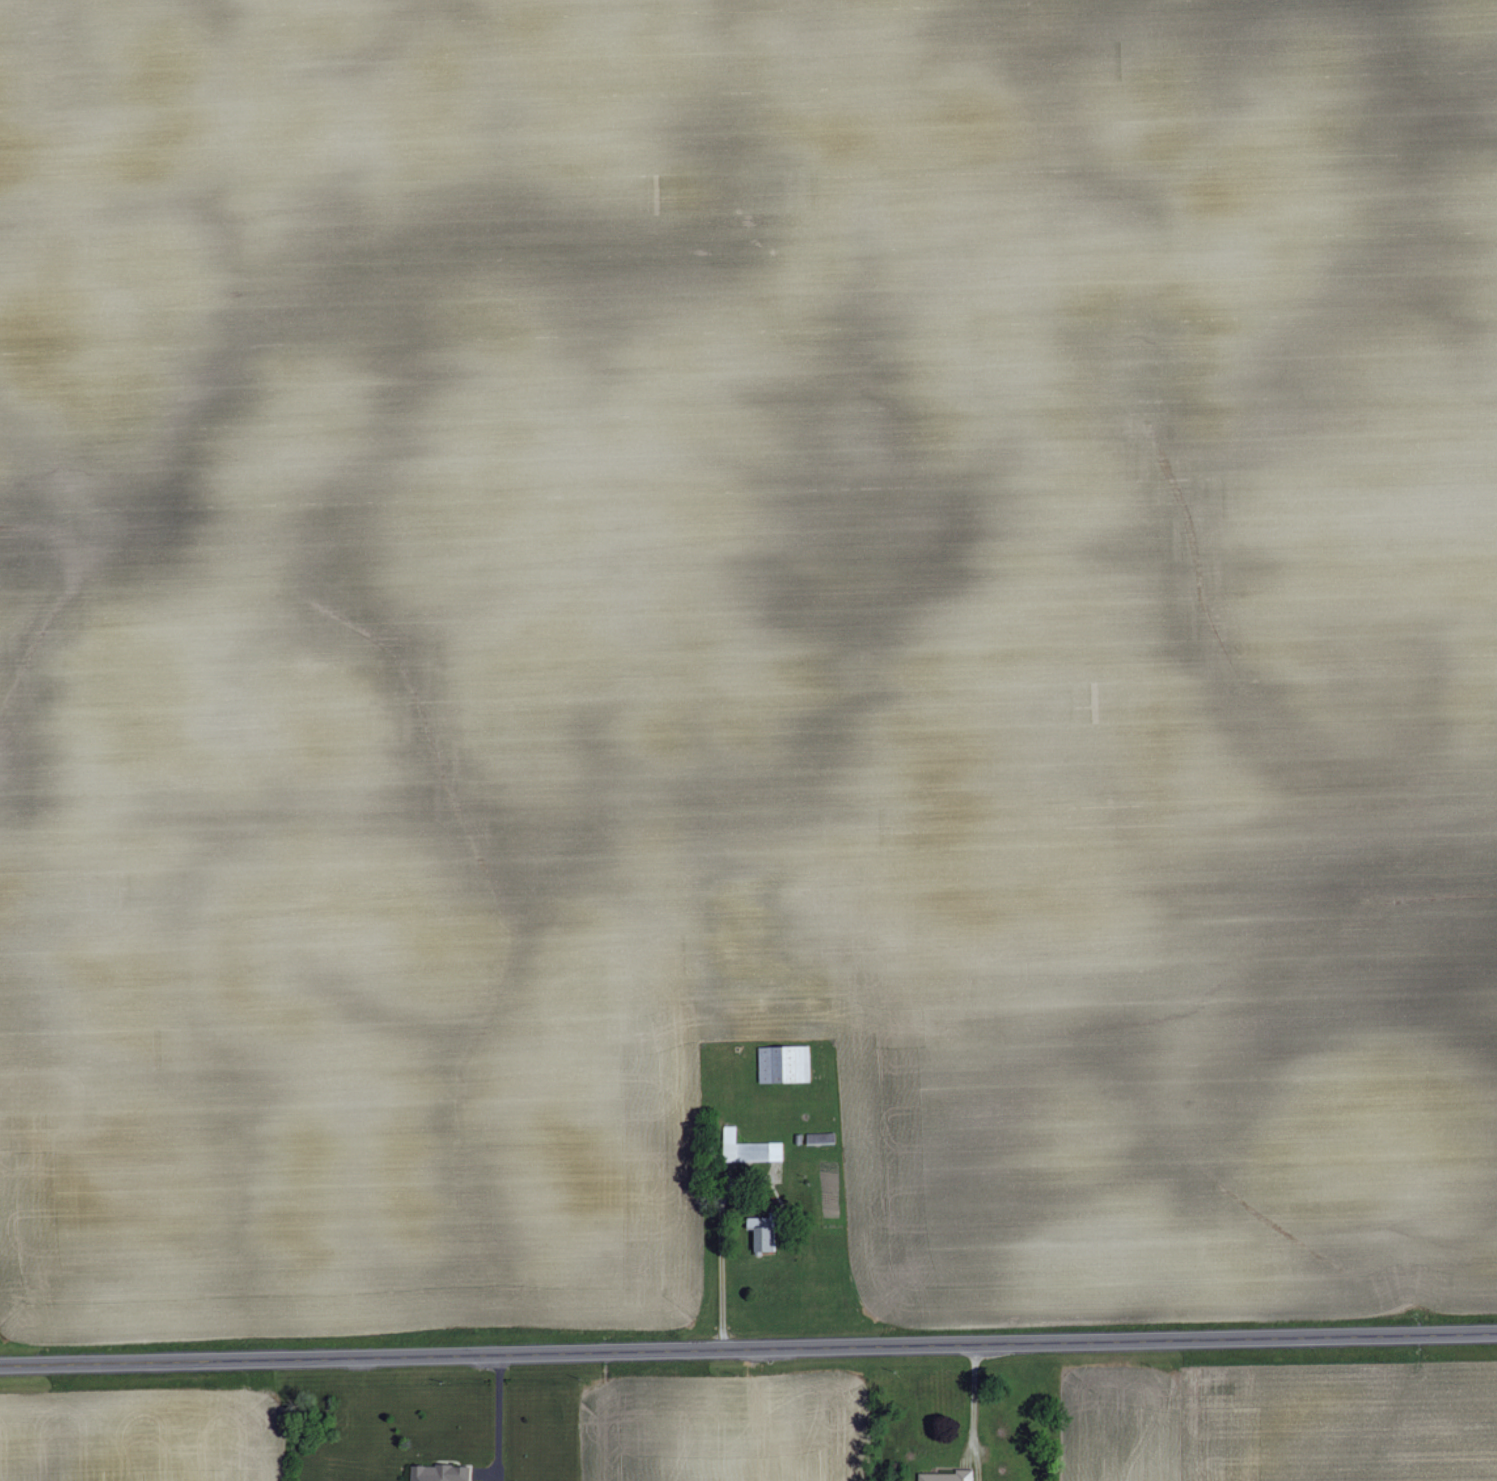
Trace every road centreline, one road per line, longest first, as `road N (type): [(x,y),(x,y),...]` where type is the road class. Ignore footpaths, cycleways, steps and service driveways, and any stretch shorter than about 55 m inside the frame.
road 1 (secondary): [(0,1369),(1496,1335)]

